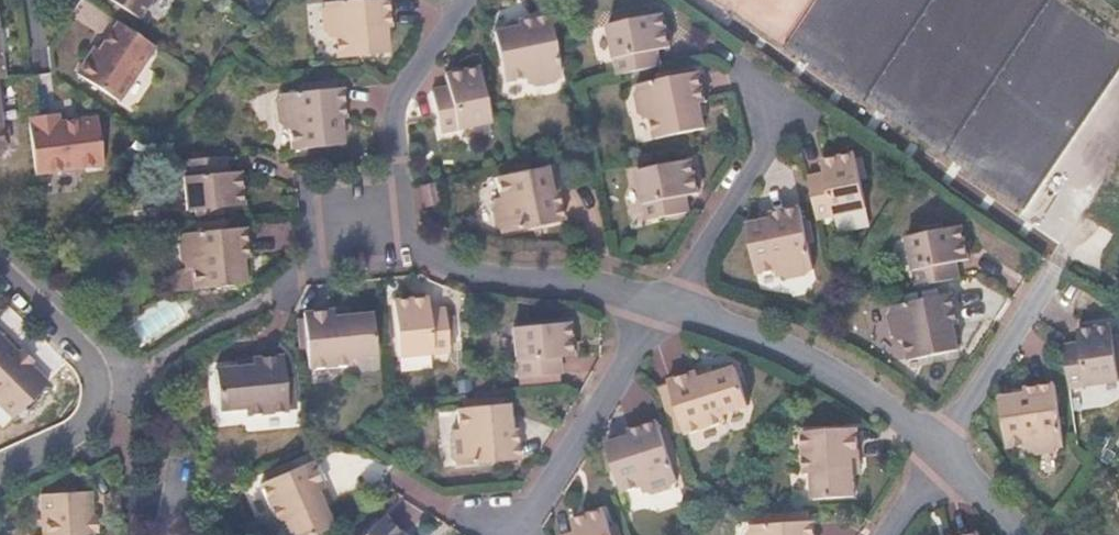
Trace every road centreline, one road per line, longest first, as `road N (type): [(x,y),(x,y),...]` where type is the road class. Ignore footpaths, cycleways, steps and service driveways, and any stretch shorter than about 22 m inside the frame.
road 1 (residential): [(941,447),(834,373),(669,304)]
road 2 (residential): [(669,304),(450,265),(413,241),(406,215)]
road 3 (residential): [(519,534),(669,304)]
road 4 (residential): [(467,0),(398,99),(393,123),(406,215)]
road 5 (residential): [(782,121),(669,304)]
road 6 (residential): [(1051,280),(941,447)]
road 7 (residential): [(406,215),(271,298)]
road 8 (residential): [(0,466),(86,427),(99,377)]
road 9 (residential): [(0,274),(99,377)]
road 10 (residential): [(1026,534),(941,447)]

